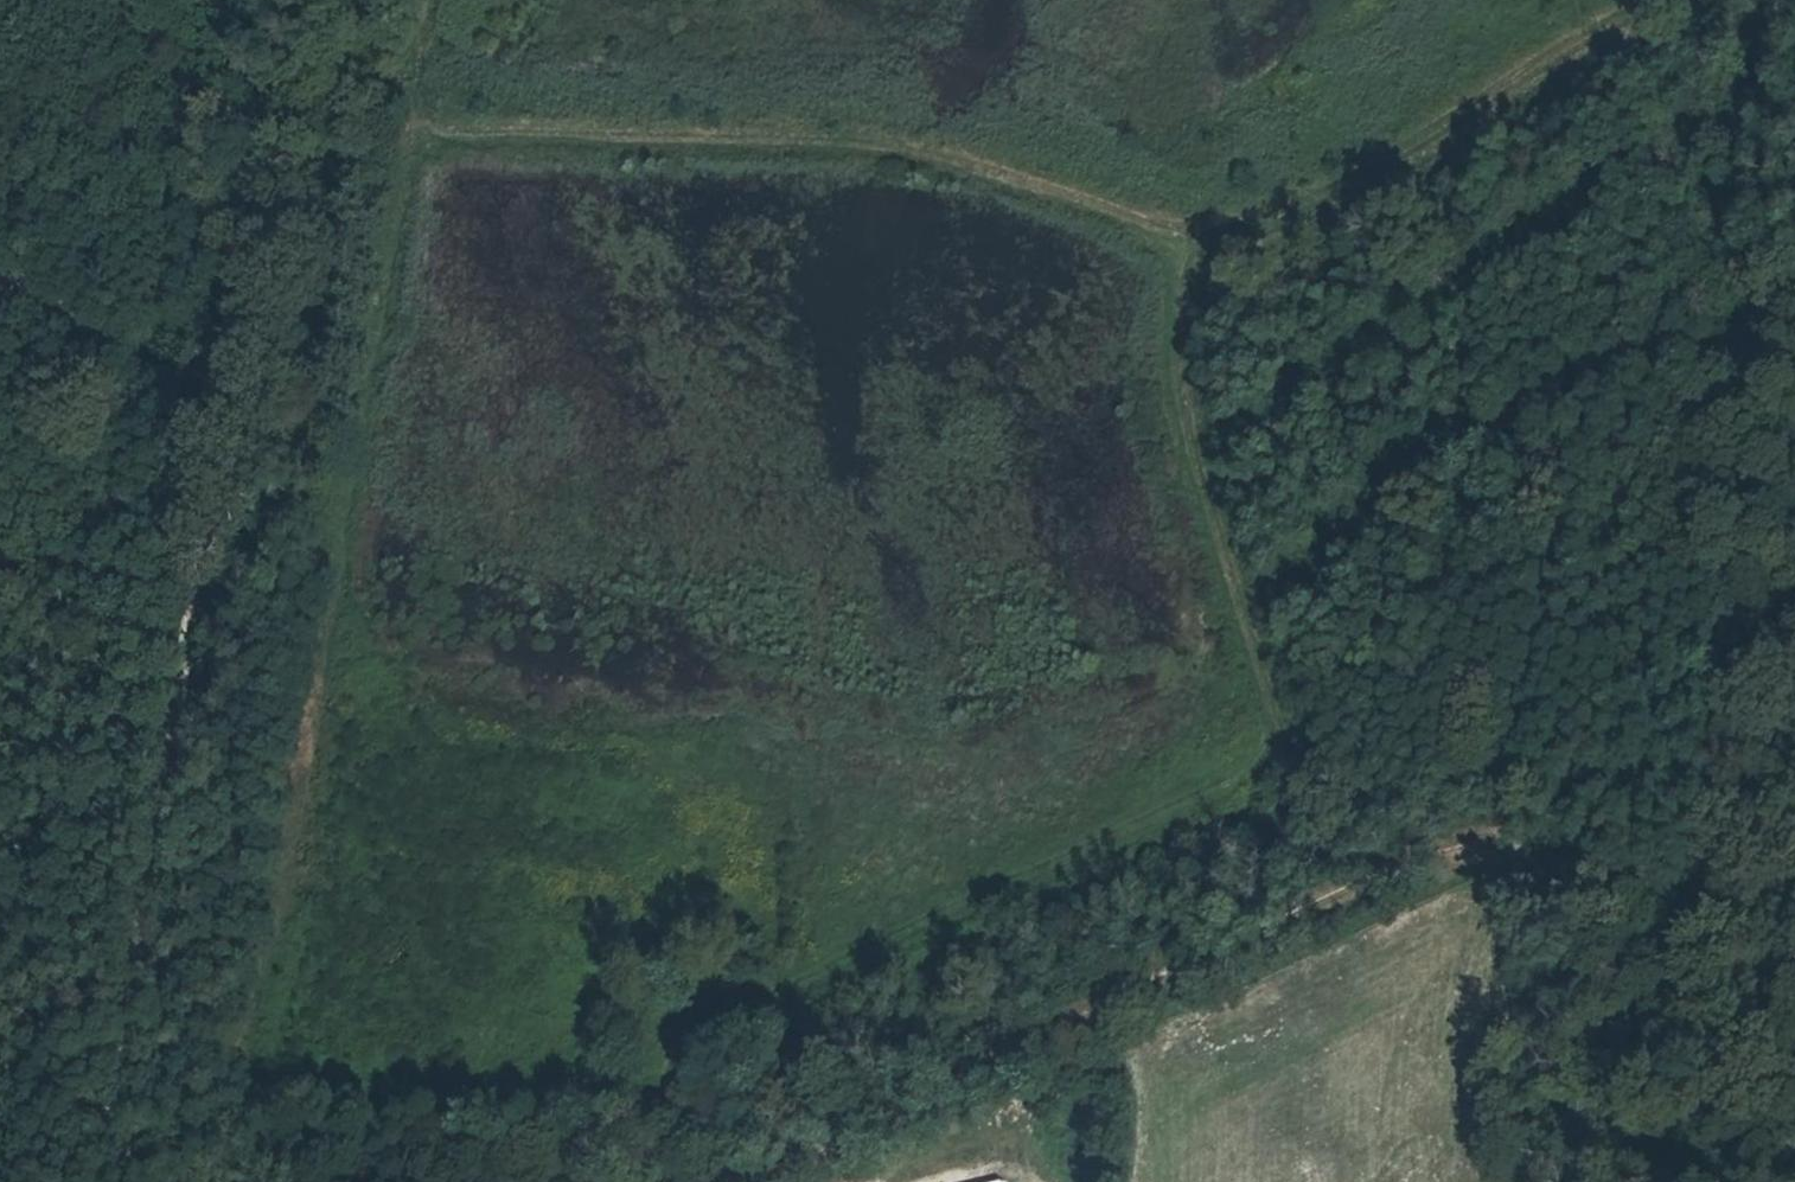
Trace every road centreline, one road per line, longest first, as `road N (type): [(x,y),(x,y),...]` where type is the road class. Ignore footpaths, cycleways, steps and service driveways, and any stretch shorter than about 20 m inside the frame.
road 1 (track): [(676,1181),(690,1150),(894,1007),(1249,703),(1168,297),(1686,0)]
road 2 (track): [(1794,812),(1443,881),(1193,988),(803,1181)]
road 3 (track): [(0,277),(214,385),(222,506),(131,1181)]
road 4 (track): [(437,0),(394,95),(422,183),(635,178),(977,255)]
road 5 (track): [(977,255),(1168,297)]

